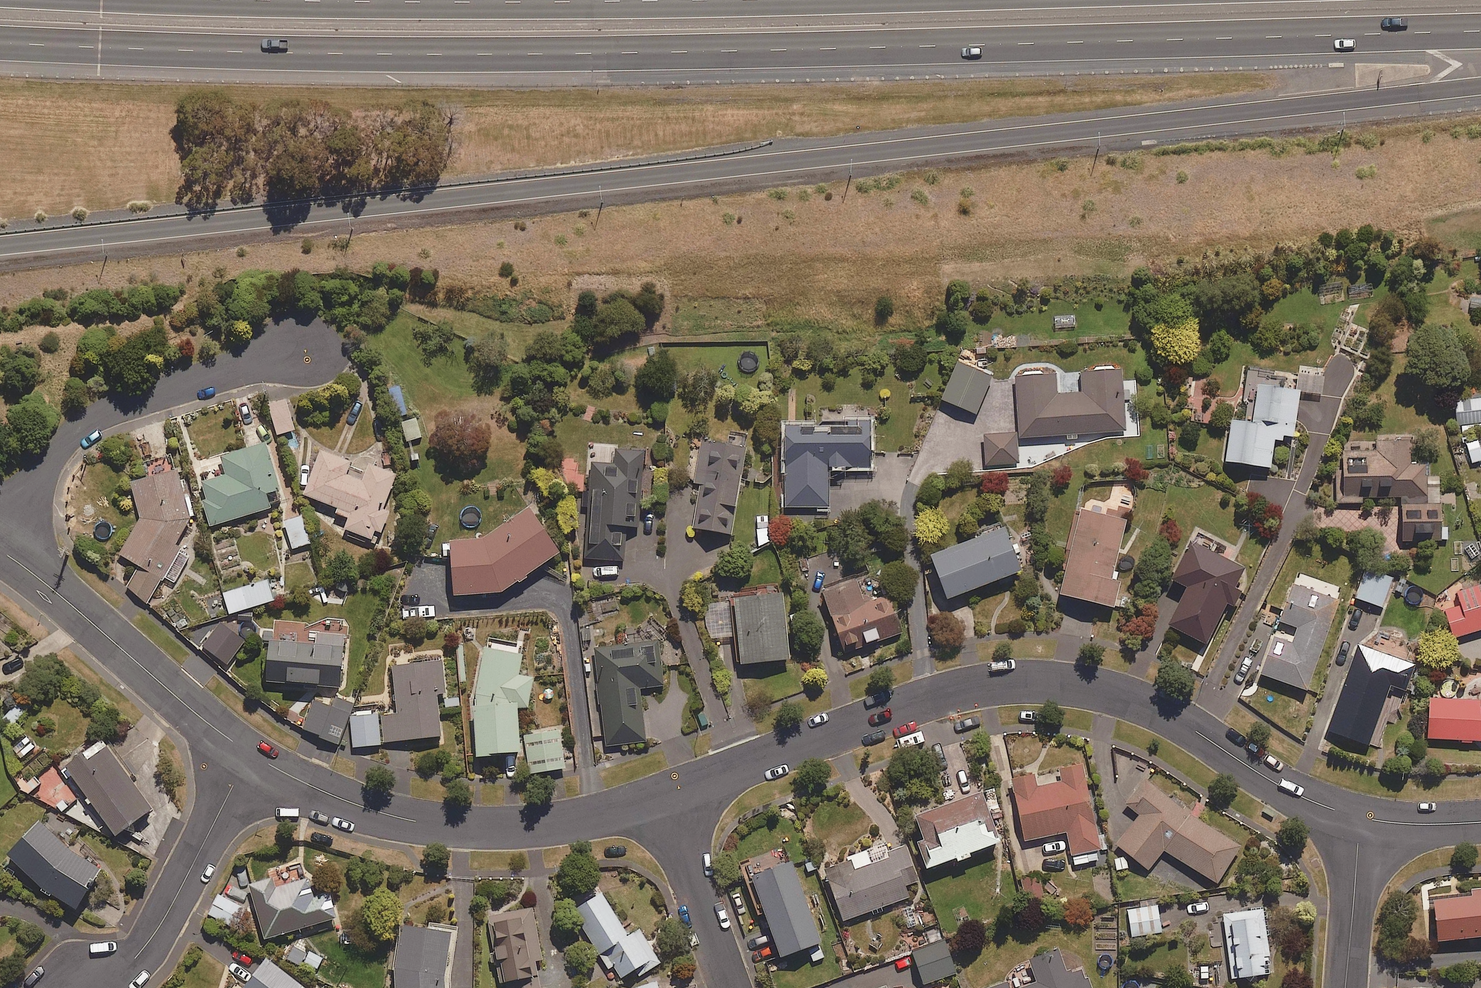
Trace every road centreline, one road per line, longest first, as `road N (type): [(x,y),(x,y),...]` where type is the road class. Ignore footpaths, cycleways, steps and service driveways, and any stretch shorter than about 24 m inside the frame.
road 1 (motorway): [(1480,86),(0,247)]
road 2 (motorway): [(1480,31),(523,55),(0,42)]
road 3 (residential): [(662,796),(928,698),(1027,680),(1139,699),(1278,785),(1359,819)]
road 4 (residential): [(248,757),(409,820),(497,826),(582,818),(662,796)]
road 5 (motorway): [(264,0),(687,0)]
road 6 (residential): [(0,527),(52,454),(100,415),(308,344)]
road 7 (residential): [(0,549),(248,757)]
road 8 (residential): [(104,987),(159,925),(248,757)]
road 9 (residential): [(662,796),(733,987)]
road 10 (residential): [(1345,987),(1359,819)]
road 11 (residential): [(1359,819),(1480,821)]

